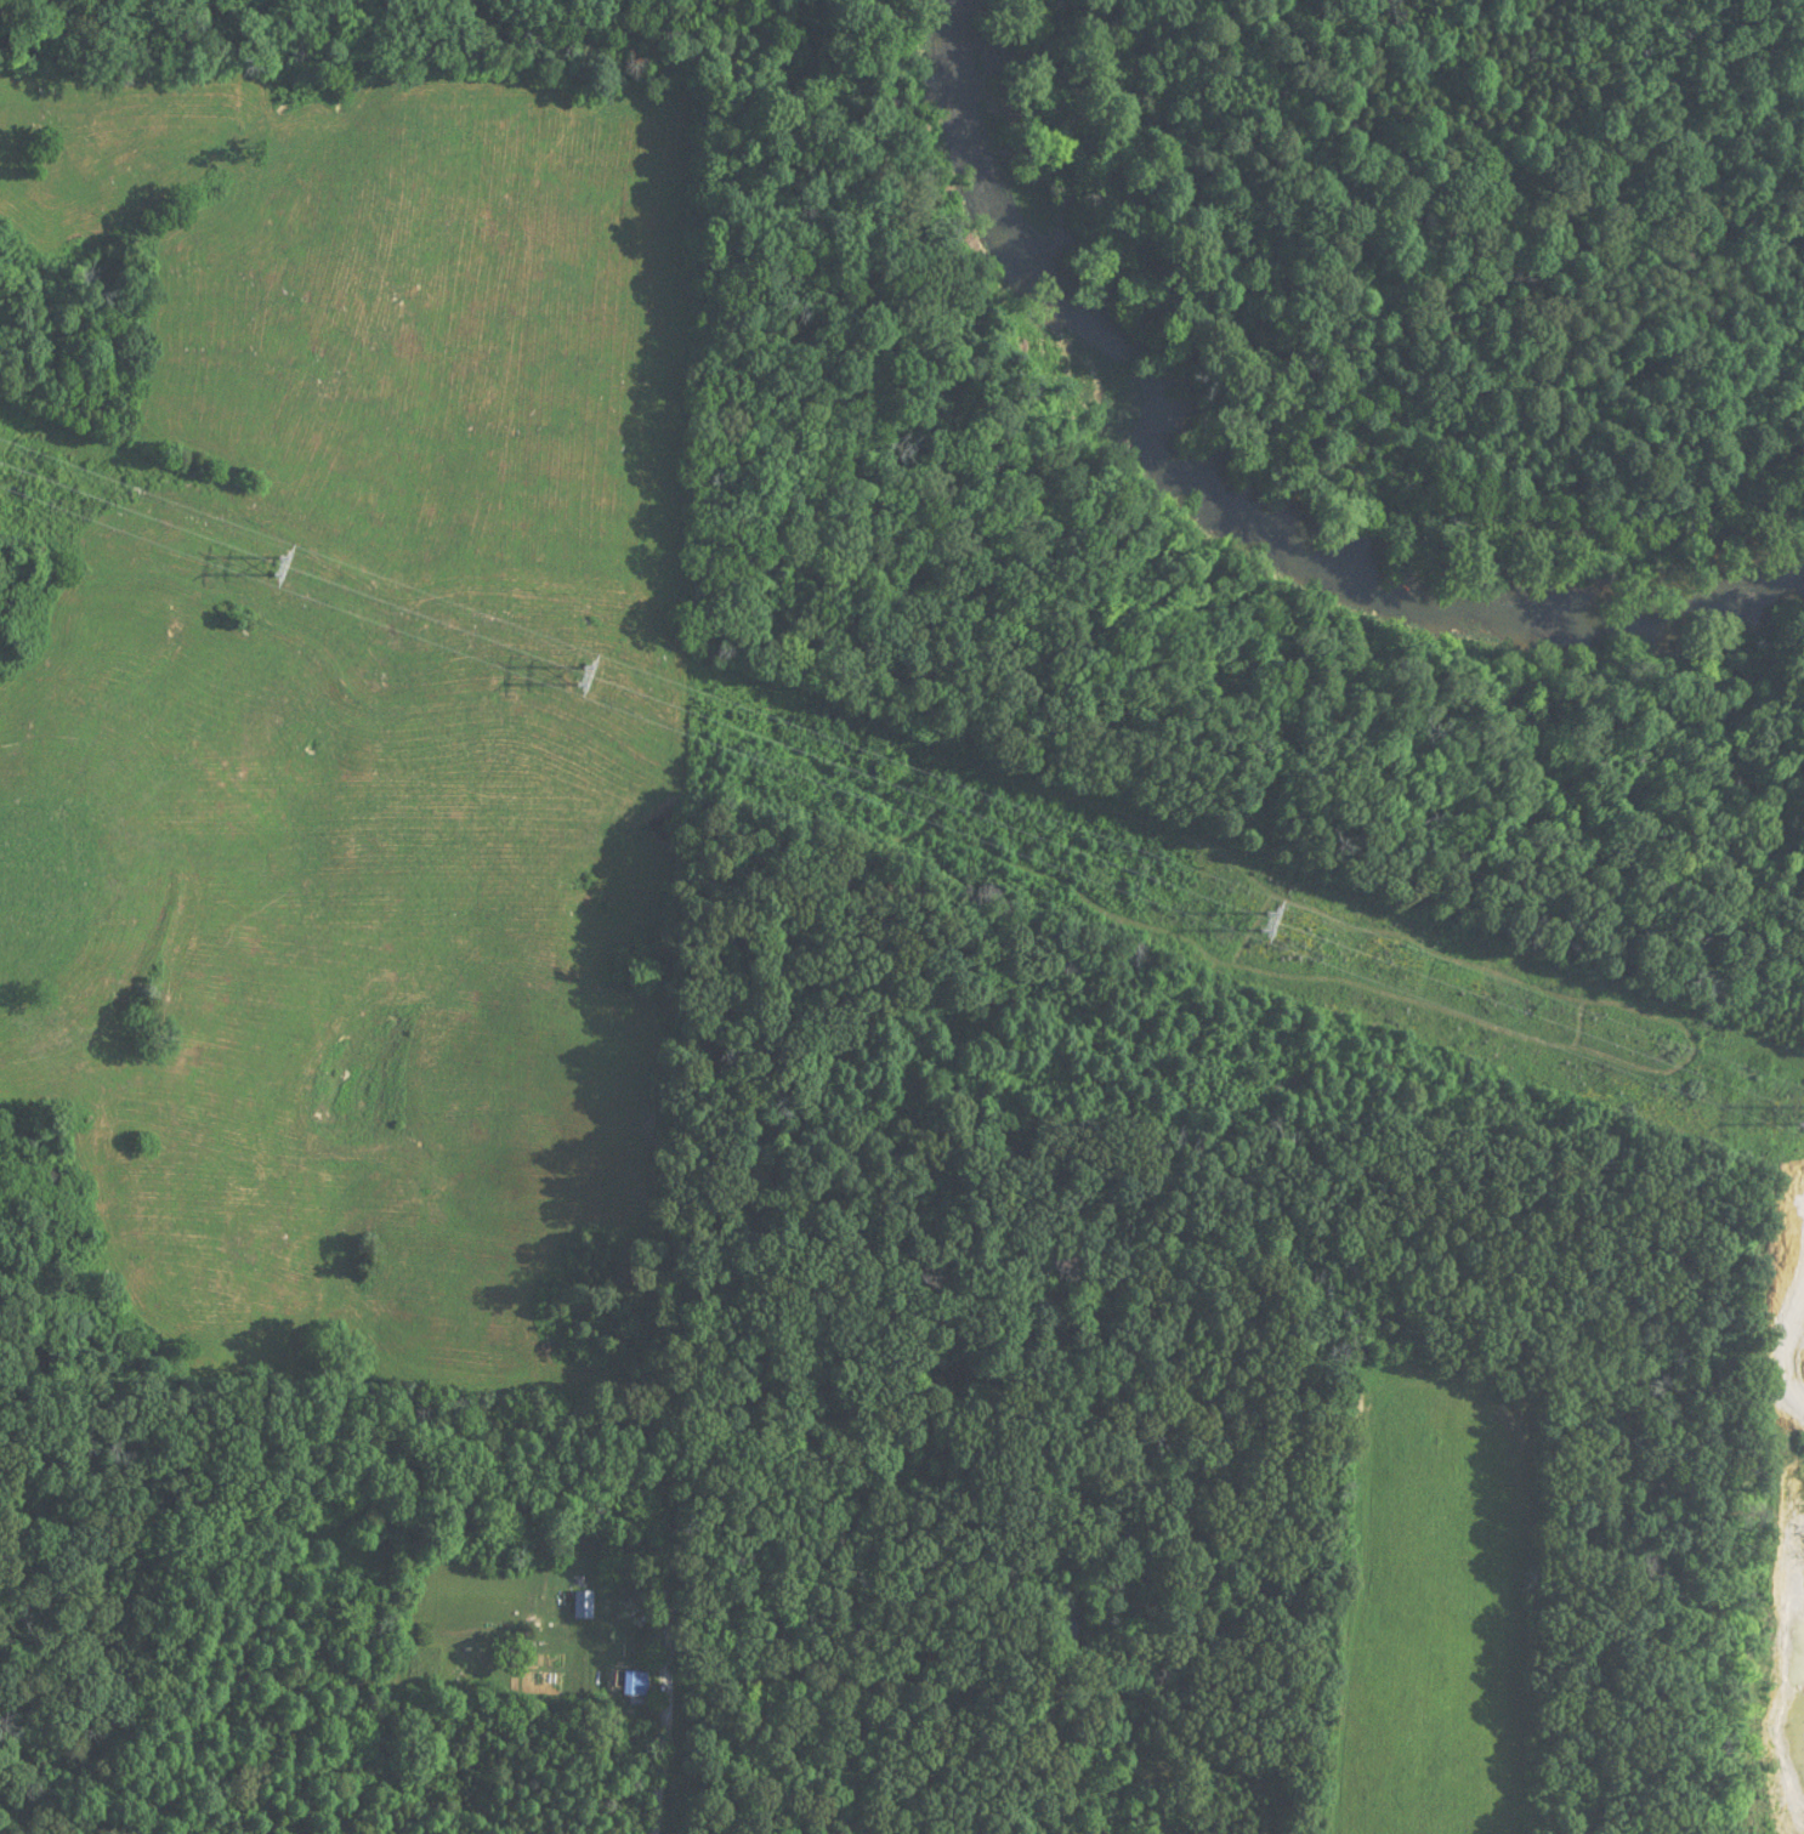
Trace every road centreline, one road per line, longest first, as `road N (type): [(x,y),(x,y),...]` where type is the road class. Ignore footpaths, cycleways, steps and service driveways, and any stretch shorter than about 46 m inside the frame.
road 1 (residential): [(664,1833),(671,1588)]

